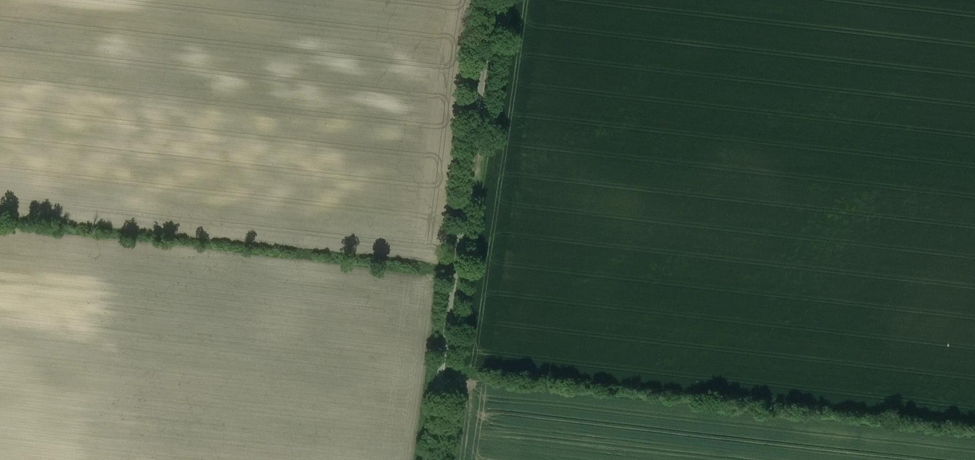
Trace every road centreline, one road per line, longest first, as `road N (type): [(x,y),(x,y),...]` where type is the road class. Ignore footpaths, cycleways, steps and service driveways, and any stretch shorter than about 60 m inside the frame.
road 1 (unclassified): [(430,459),(495,0)]

